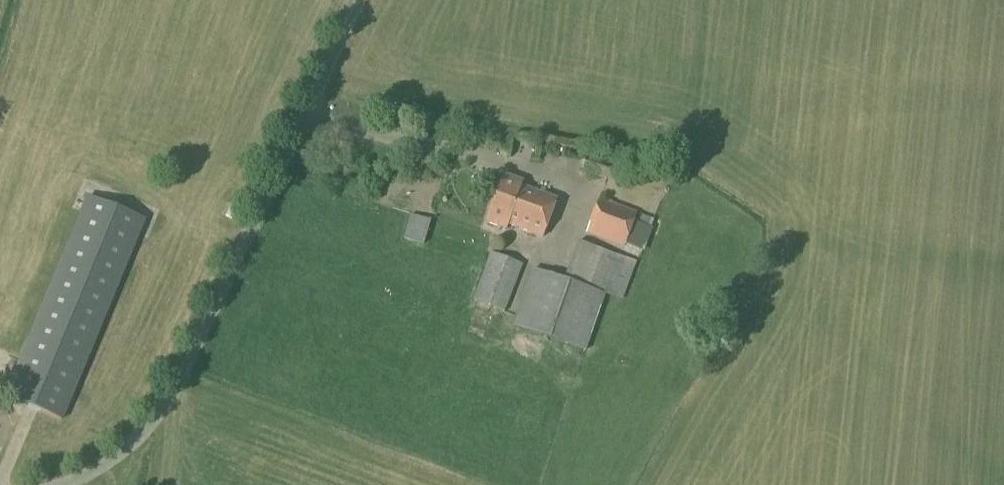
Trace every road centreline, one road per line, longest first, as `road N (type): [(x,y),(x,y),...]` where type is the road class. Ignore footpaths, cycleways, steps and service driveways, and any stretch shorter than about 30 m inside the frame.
road 1 (unclassified): [(72,484),(105,468),(165,408),(360,0)]

